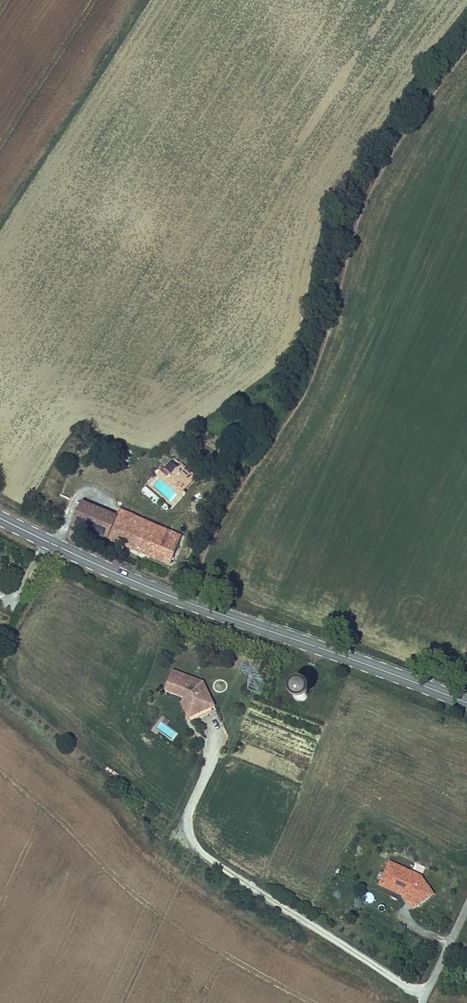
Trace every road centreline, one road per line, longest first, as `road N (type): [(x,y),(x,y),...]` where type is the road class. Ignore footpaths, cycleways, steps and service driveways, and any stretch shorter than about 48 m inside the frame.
road 1 (secondary): [(0,517),(176,598),(466,702)]

